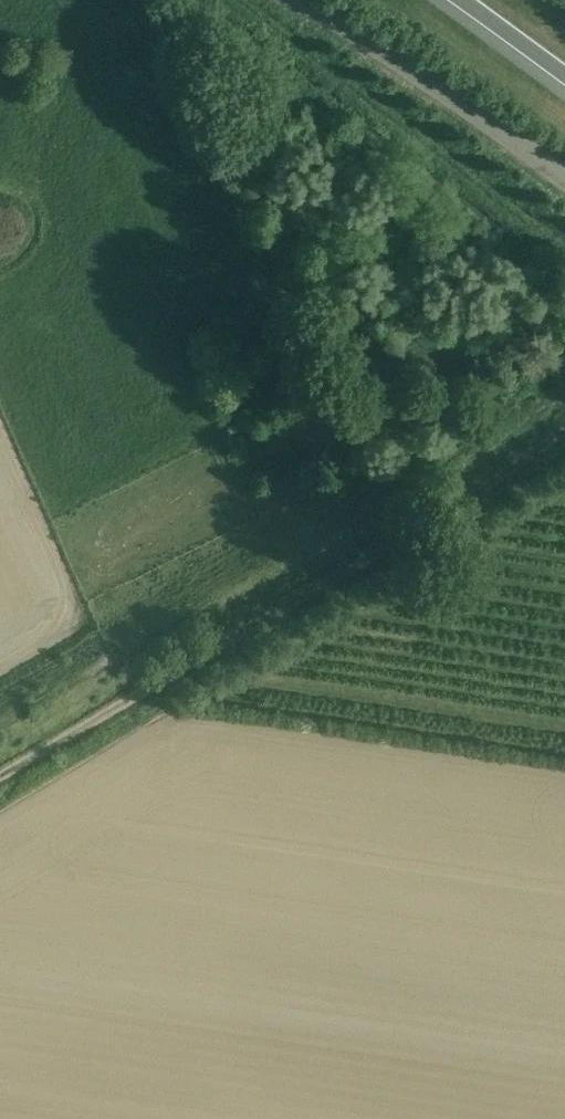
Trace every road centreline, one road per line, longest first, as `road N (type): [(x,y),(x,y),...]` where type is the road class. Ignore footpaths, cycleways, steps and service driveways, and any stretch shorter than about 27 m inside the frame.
road 1 (track): [(564,430),(376,556),(0,782)]
road 2 (unclassified): [(564,183),(422,76),(301,0)]
road 3 (motorway): [(460,0),(564,76)]

